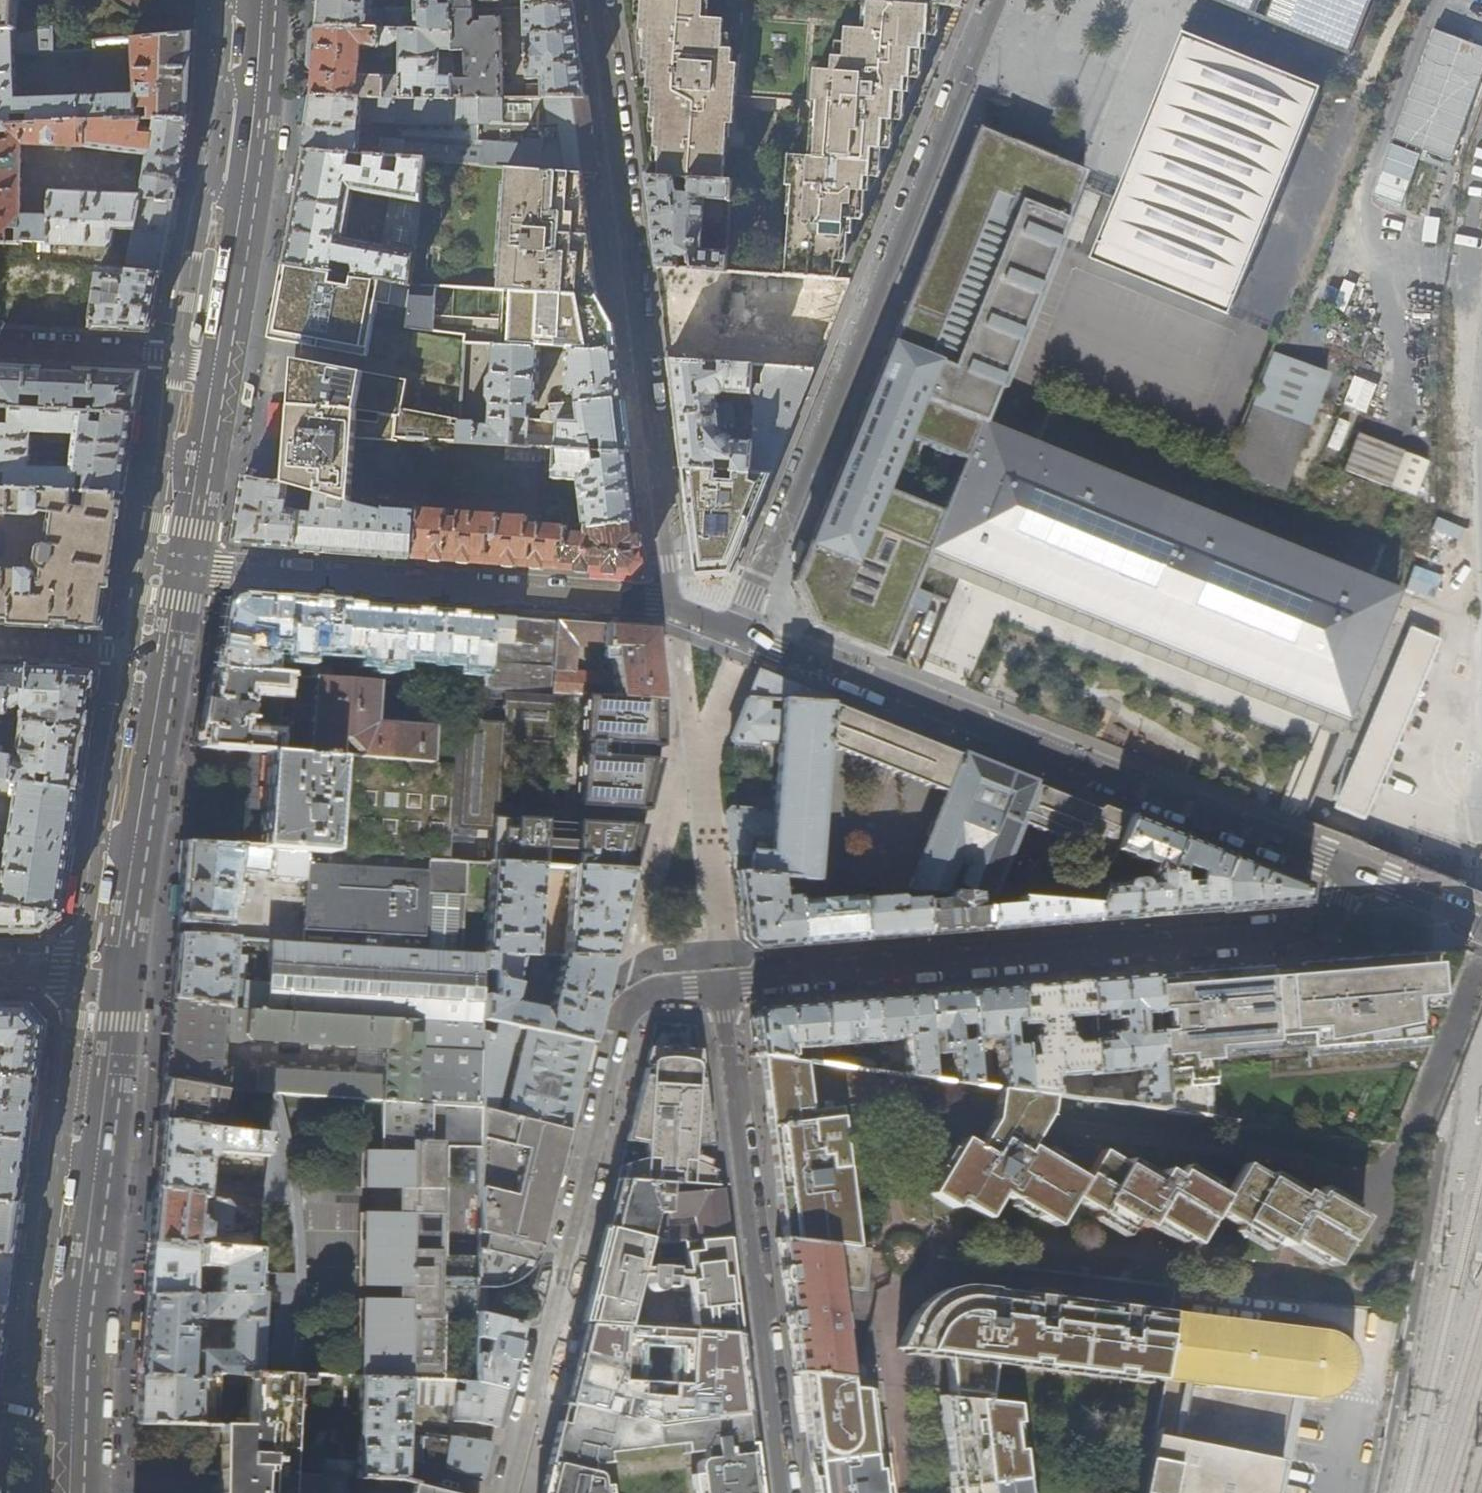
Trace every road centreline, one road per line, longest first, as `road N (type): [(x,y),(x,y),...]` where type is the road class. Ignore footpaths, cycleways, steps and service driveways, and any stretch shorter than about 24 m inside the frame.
road 1 (residential): [(740,633),(996,0)]
road 2 (residential): [(721,984),(1301,935),(1328,918),(1348,873)]
road 3 (residential): [(1348,873),(740,633)]
road 4 (residential): [(597,0),(669,606)]
road 5 (residential): [(721,984),(647,989),(629,1004),(506,1492)]
road 6 (primary): [(76,1492),(92,1257),(124,977)]
road 7 (residential): [(783,1492),(721,984)]
road 8 (residential): [(669,606),(190,566)]
road 9 (primary): [(219,363),(257,142),(268,0)]
road 10 (primary): [(124,977),(173,660)]
road 11 (residential): [(0,347),(219,363)]
road 12 (primary): [(190,566),(219,363)]
road 13 (residential): [(173,660),(0,647)]
road 14 (residential): [(1481,927),(1348,873)]
road 15 (residential): [(0,973),(124,977)]

